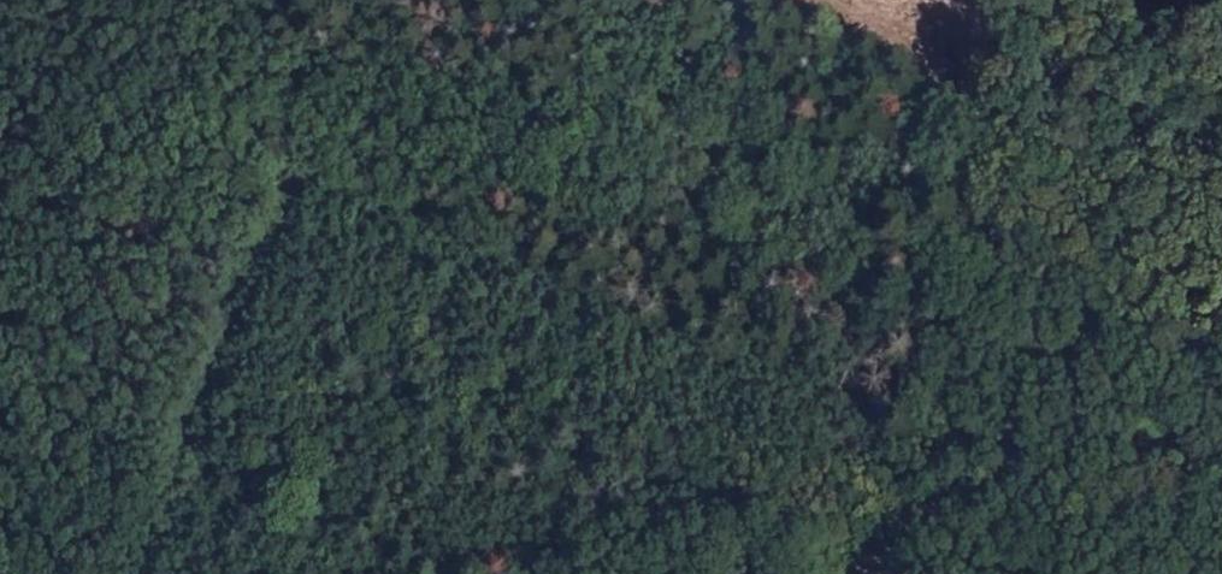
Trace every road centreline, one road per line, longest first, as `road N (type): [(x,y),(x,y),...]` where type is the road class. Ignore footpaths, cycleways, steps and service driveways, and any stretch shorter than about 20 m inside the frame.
road 1 (track): [(911,573),(953,481),(966,409),(979,230),(968,0)]

